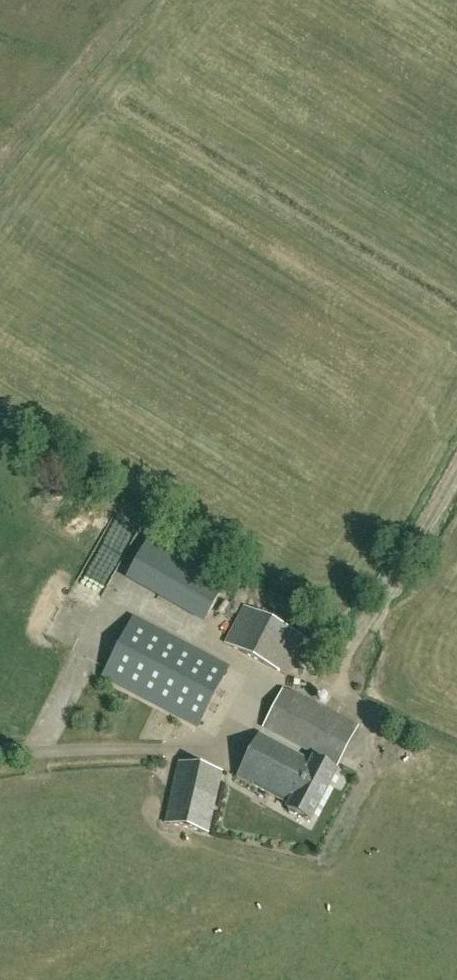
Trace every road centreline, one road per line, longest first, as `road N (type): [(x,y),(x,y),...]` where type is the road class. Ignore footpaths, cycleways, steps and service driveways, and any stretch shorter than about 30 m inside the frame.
road 1 (track): [(456,467),(338,683)]
road 2 (track): [(0,177),(135,0)]
road 3 (track): [(338,683),(273,685),(223,739),(167,752)]
road 4 (residential): [(0,758),(167,752)]
road 5 (track): [(456,756),(366,716),(338,683)]

